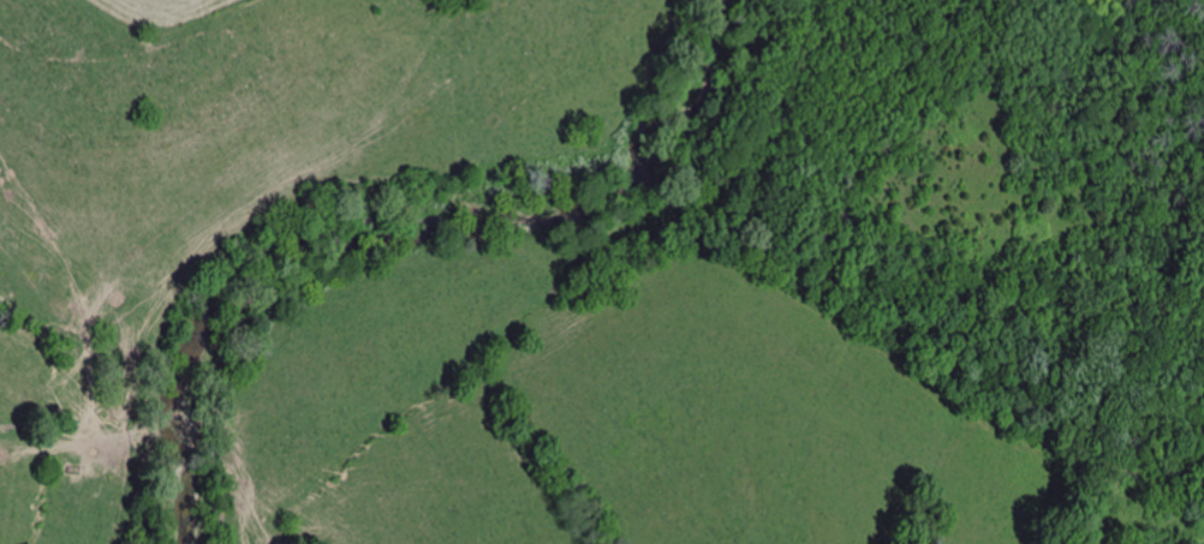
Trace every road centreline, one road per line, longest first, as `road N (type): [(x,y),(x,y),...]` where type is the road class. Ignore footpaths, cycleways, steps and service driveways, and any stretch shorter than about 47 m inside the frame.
road 1 (residential): [(729,226),(1203,521)]

